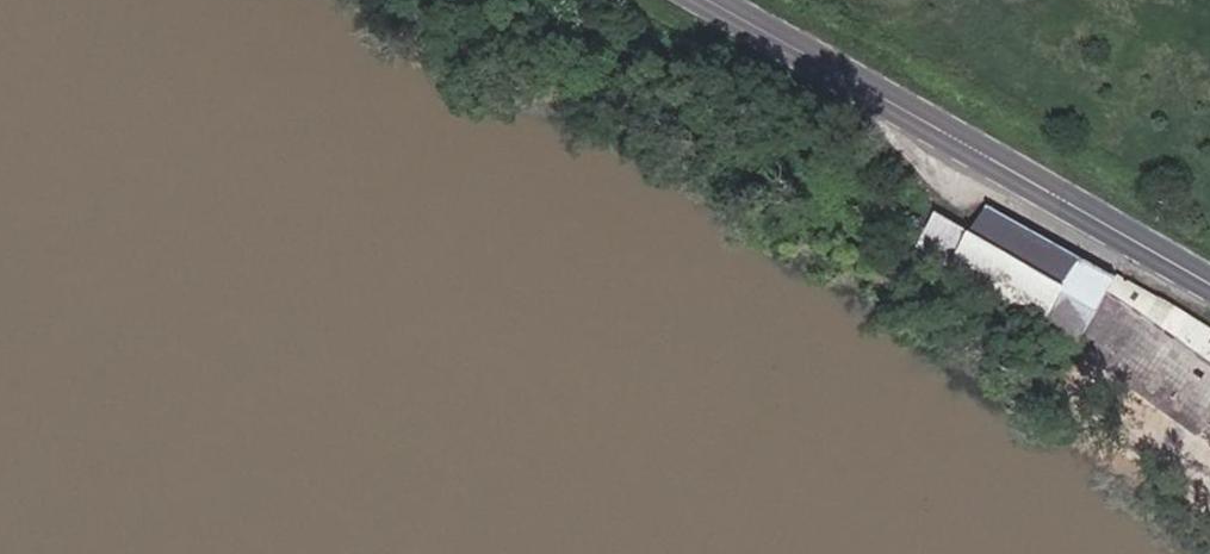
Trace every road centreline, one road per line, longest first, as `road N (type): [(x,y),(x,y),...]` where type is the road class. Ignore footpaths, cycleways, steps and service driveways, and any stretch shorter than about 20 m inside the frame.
road 1 (primary): [(702,0),(1209,287)]

